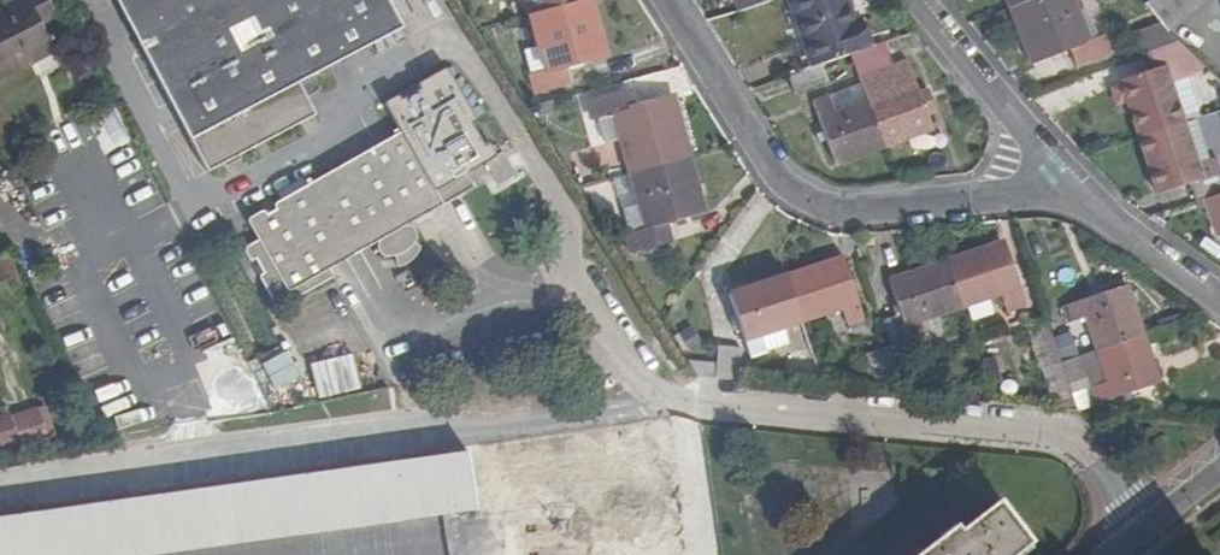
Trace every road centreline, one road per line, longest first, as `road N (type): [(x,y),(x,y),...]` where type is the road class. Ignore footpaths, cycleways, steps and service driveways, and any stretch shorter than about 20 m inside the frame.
road 1 (residential): [(1071,189),(857,205),(809,196),(772,167),(666,0)]
road 2 (residential): [(921,0),(1071,189)]
road 3 (residential): [(1071,189),(1219,299)]
road 4 (tertiary): [(1219,462),(1109,554)]

